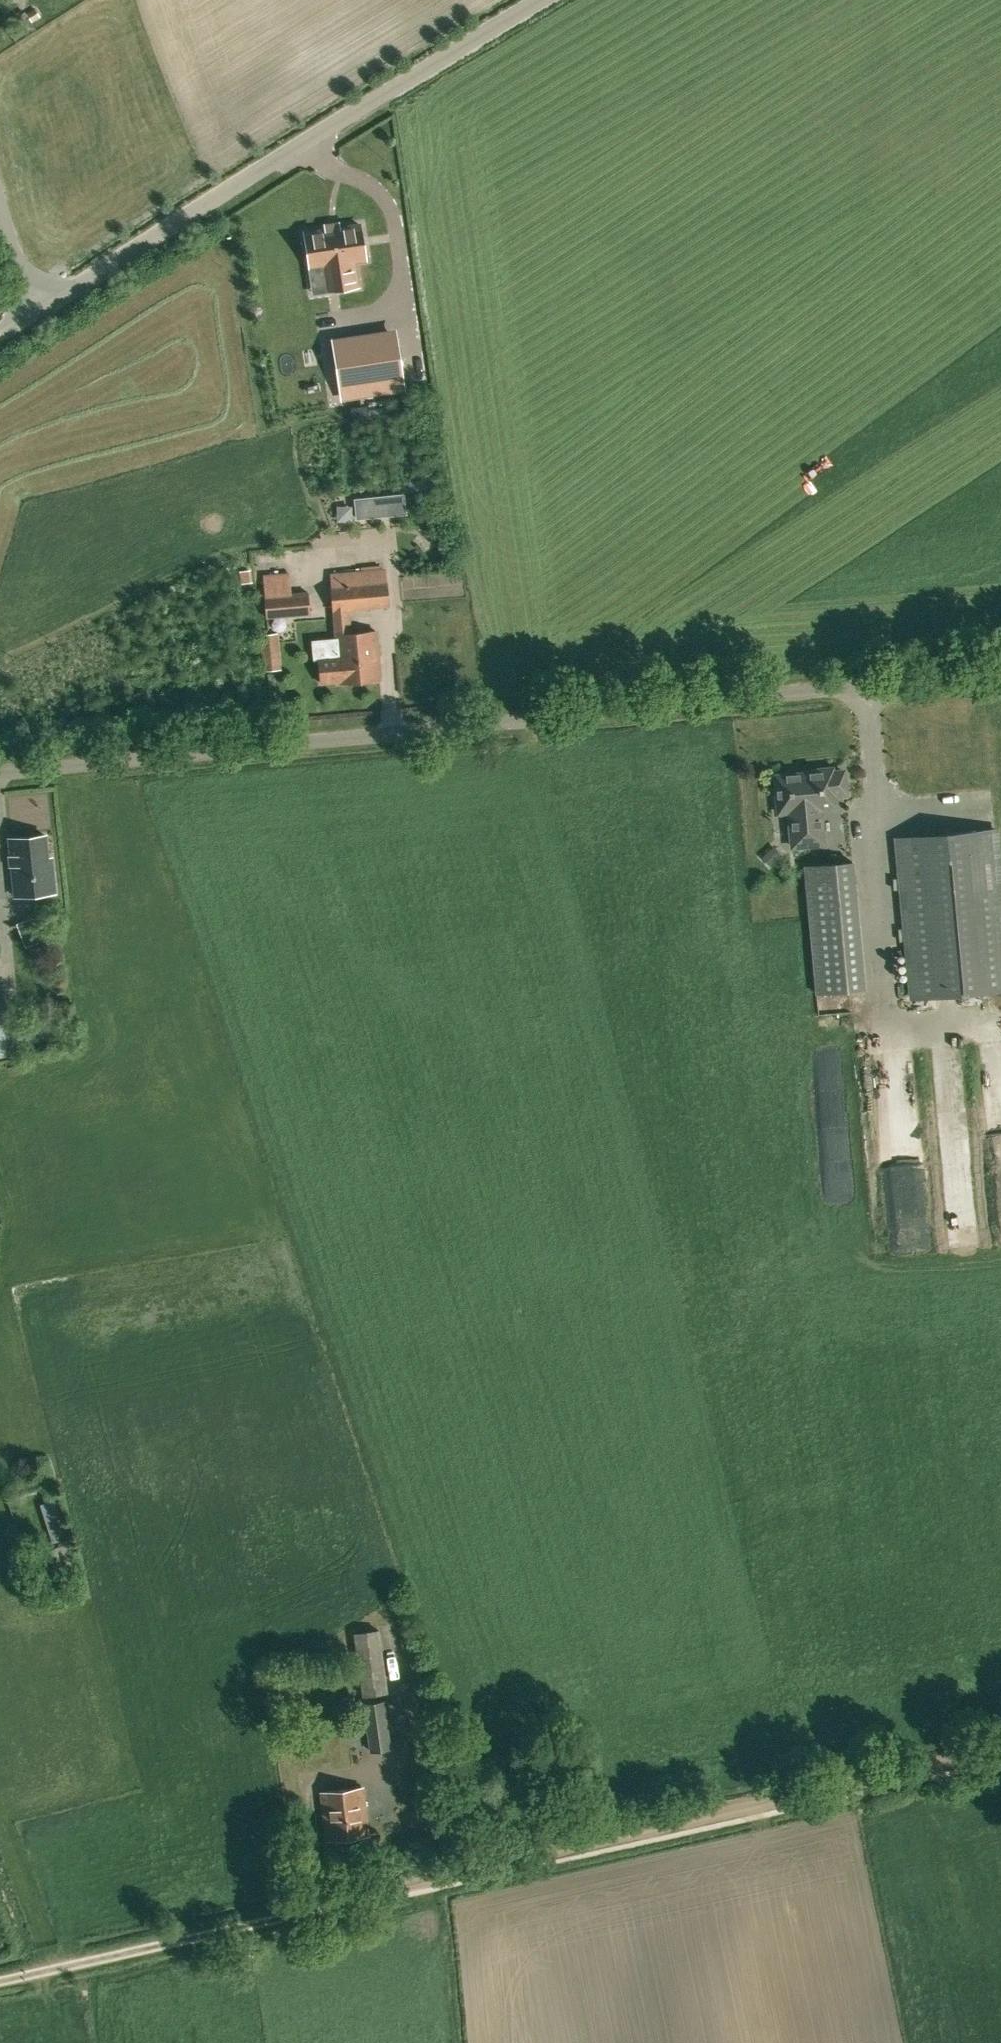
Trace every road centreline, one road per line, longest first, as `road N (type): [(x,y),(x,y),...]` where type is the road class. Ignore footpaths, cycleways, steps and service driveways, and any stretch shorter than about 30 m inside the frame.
road 1 (unclassified): [(0,770),(1000,672)]
road 2 (track): [(328,1910),(351,1896),(1000,1745)]
road 3 (unclassified): [(0,332),(543,0)]
road 4 (track): [(328,1910),(0,1982)]

